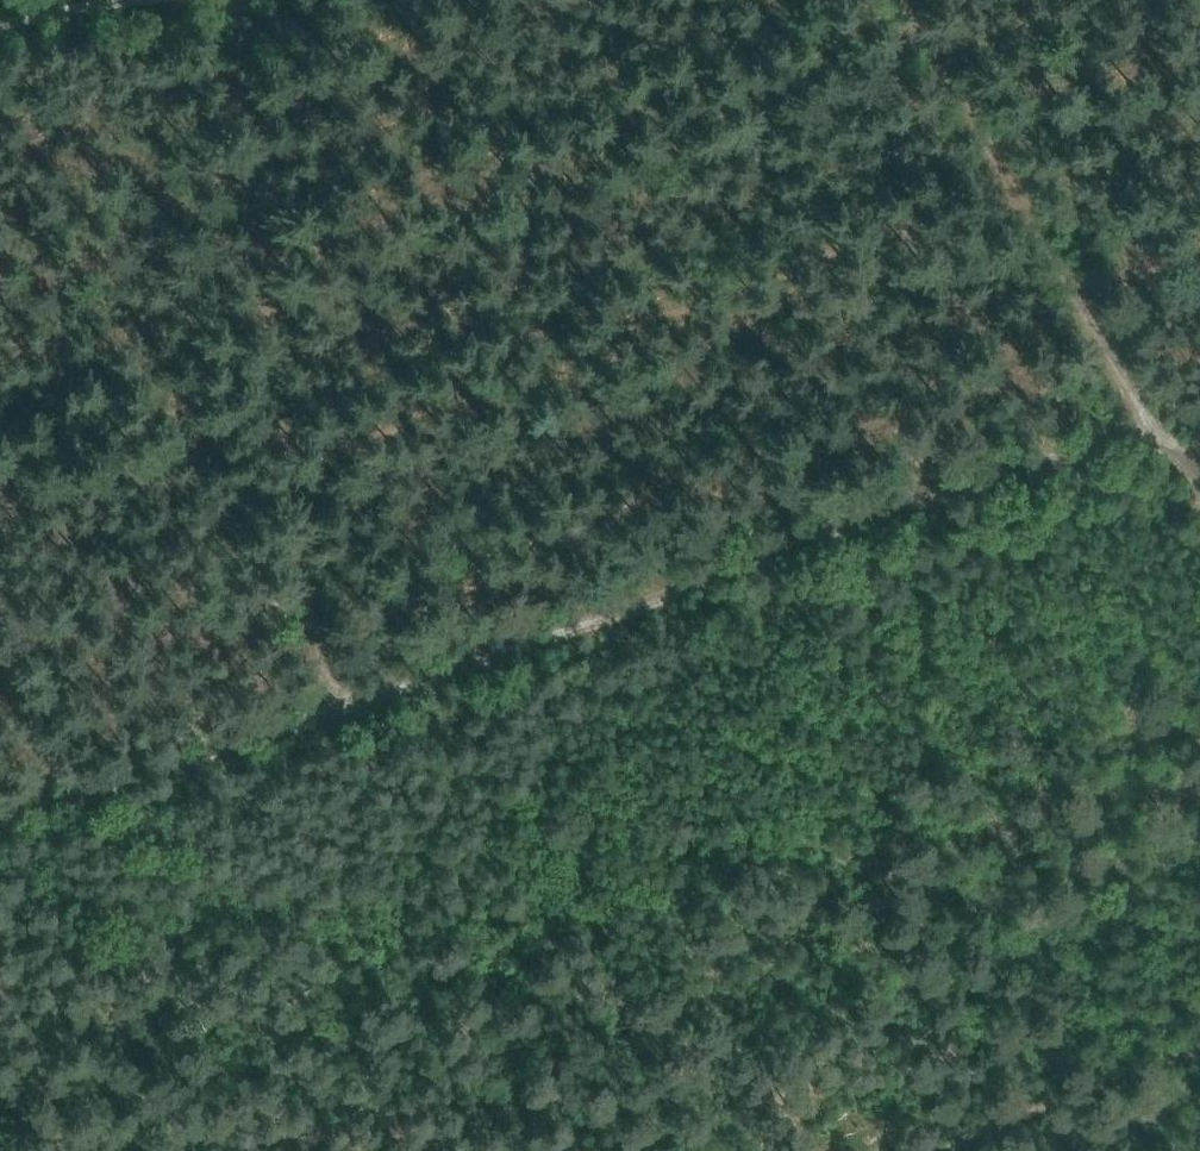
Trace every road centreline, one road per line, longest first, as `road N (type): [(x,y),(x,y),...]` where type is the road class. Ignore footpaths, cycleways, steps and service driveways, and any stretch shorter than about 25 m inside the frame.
road 1 (track): [(348,693),(1152,407)]
road 2 (track): [(307,443),(257,0)]
road 3 (track): [(0,804),(348,693)]
road 4 (track): [(1199,1046),(945,1150)]
road 5 (track): [(348,693),(307,443)]
road 6 (track): [(1018,196),(1152,407)]
road 7 (track): [(909,0),(1018,196)]
road 8 (track): [(0,31),(165,0)]

